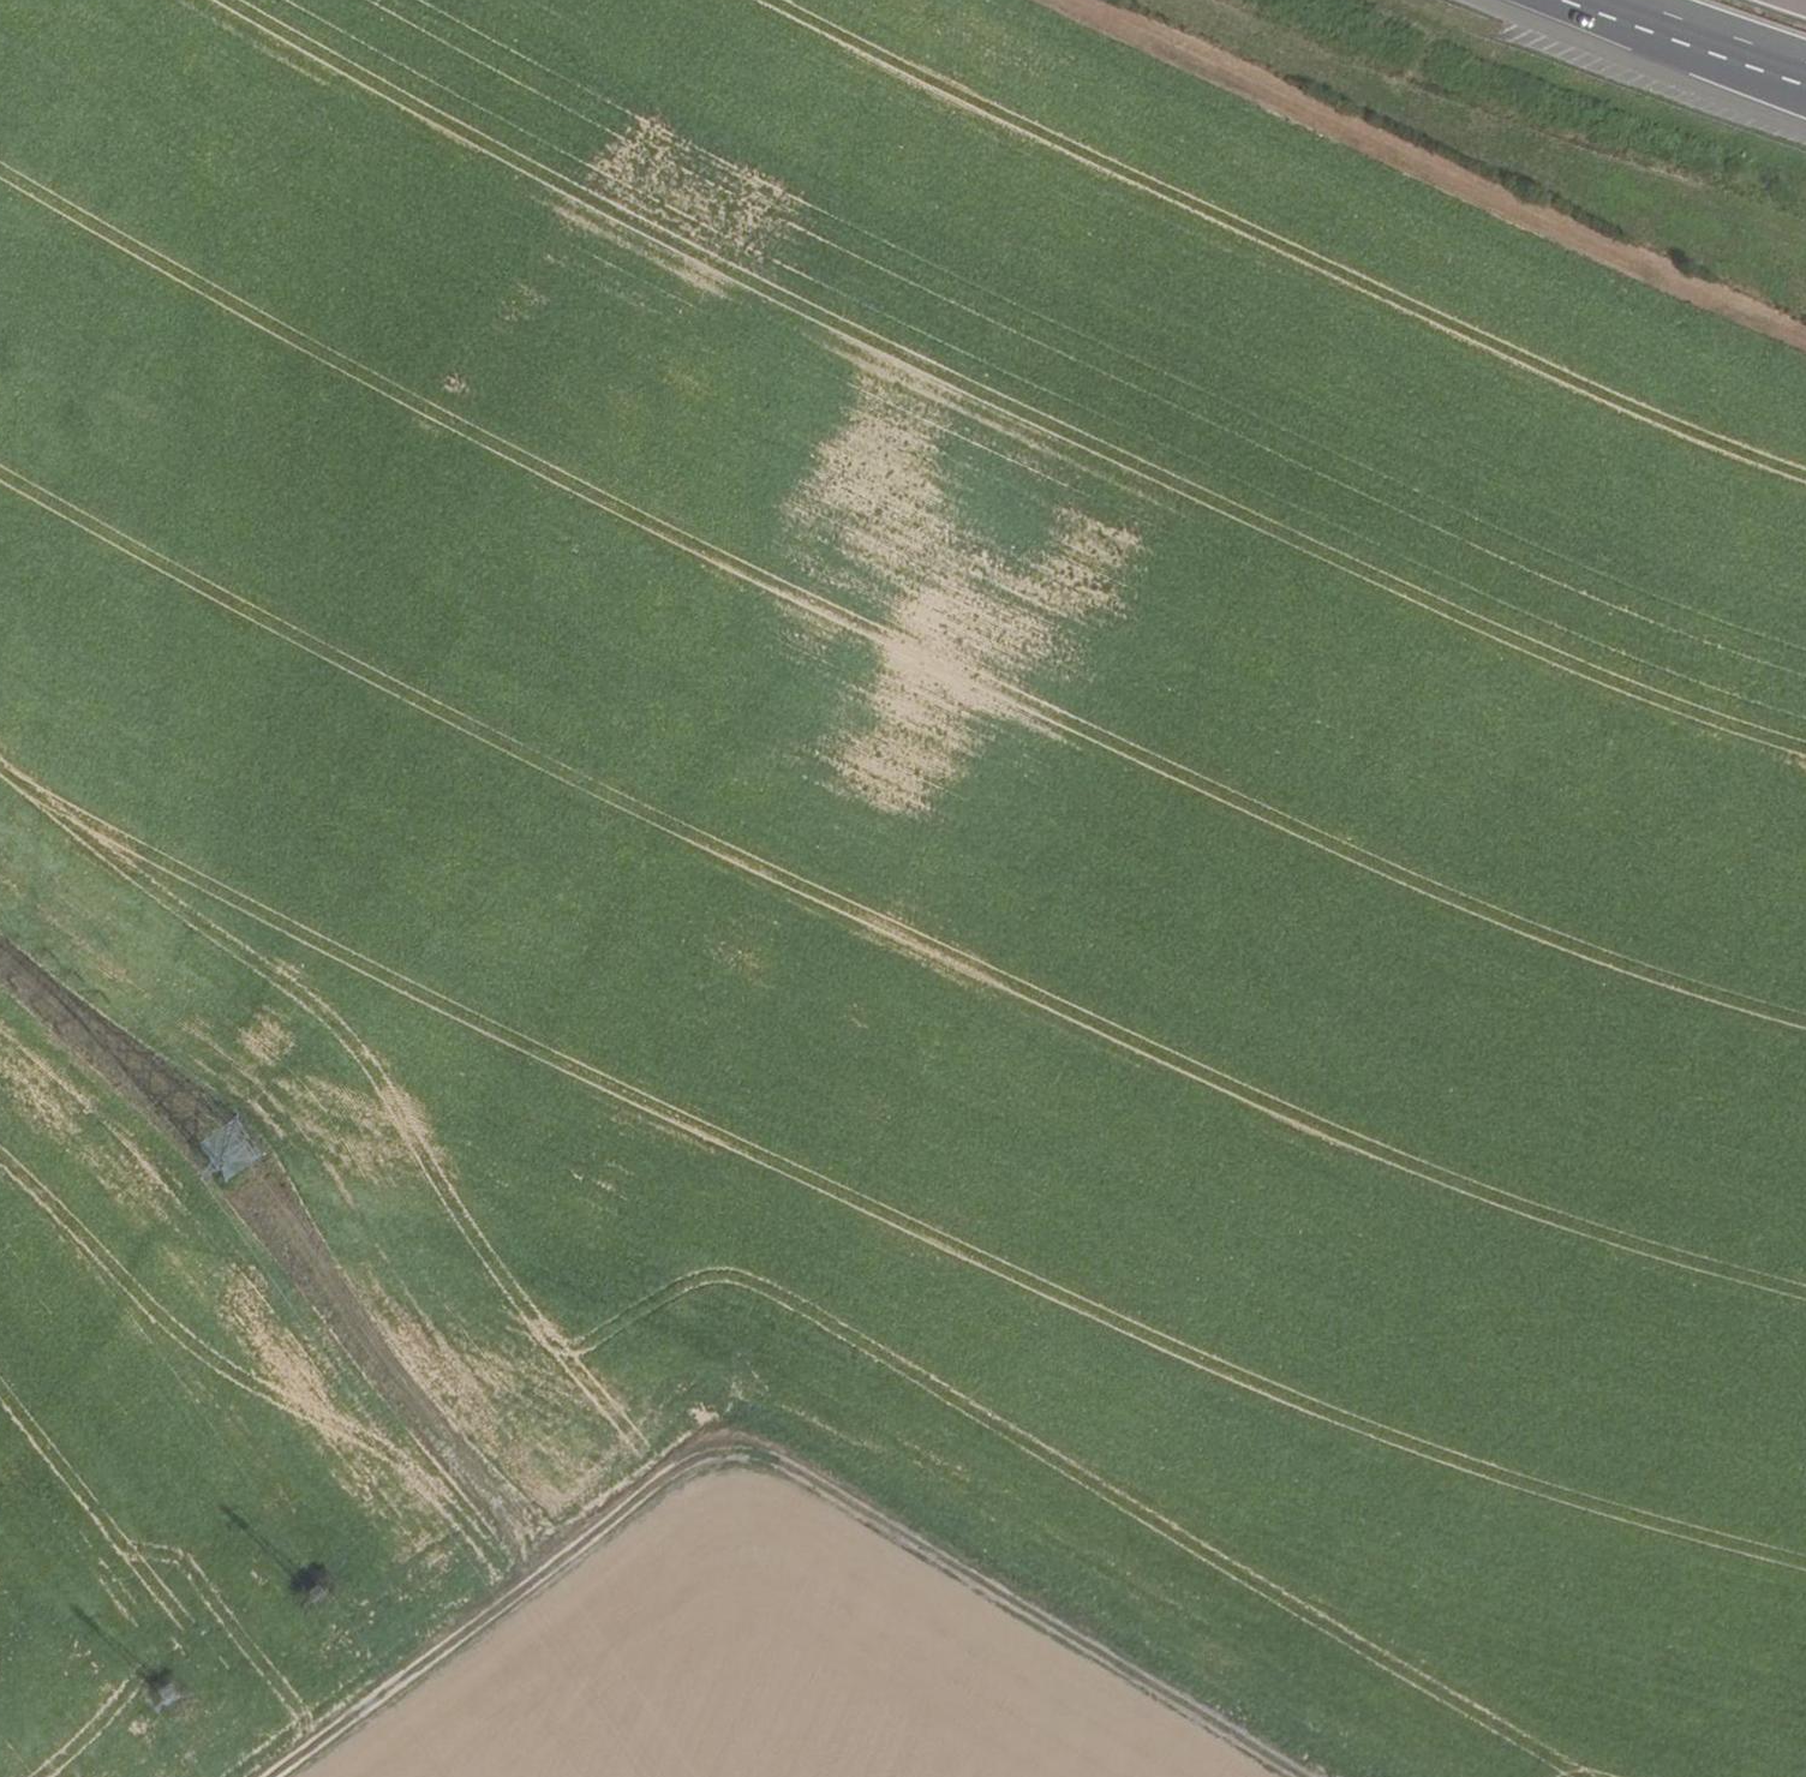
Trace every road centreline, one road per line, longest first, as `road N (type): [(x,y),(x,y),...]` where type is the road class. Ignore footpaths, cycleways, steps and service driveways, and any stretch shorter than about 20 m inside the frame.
road 1 (track): [(286,1776),(691,1479),(753,1456),(815,1484),(1305,1776)]
road 2 (motorway): [(1591,0),(1805,78)]

